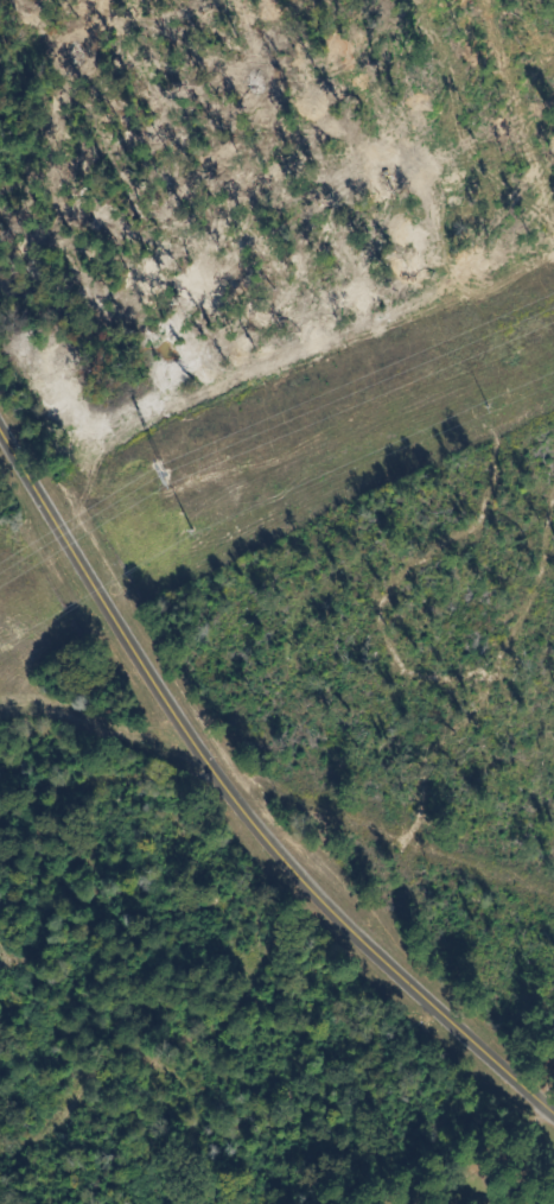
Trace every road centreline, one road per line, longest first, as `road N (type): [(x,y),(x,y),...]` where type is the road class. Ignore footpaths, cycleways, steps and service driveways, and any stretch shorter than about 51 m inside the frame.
road 1 (tertiary): [(0,440),(136,673),(234,807),(346,932),(553,1121)]
road 2 (residential): [(319,1203),(553,1131)]

